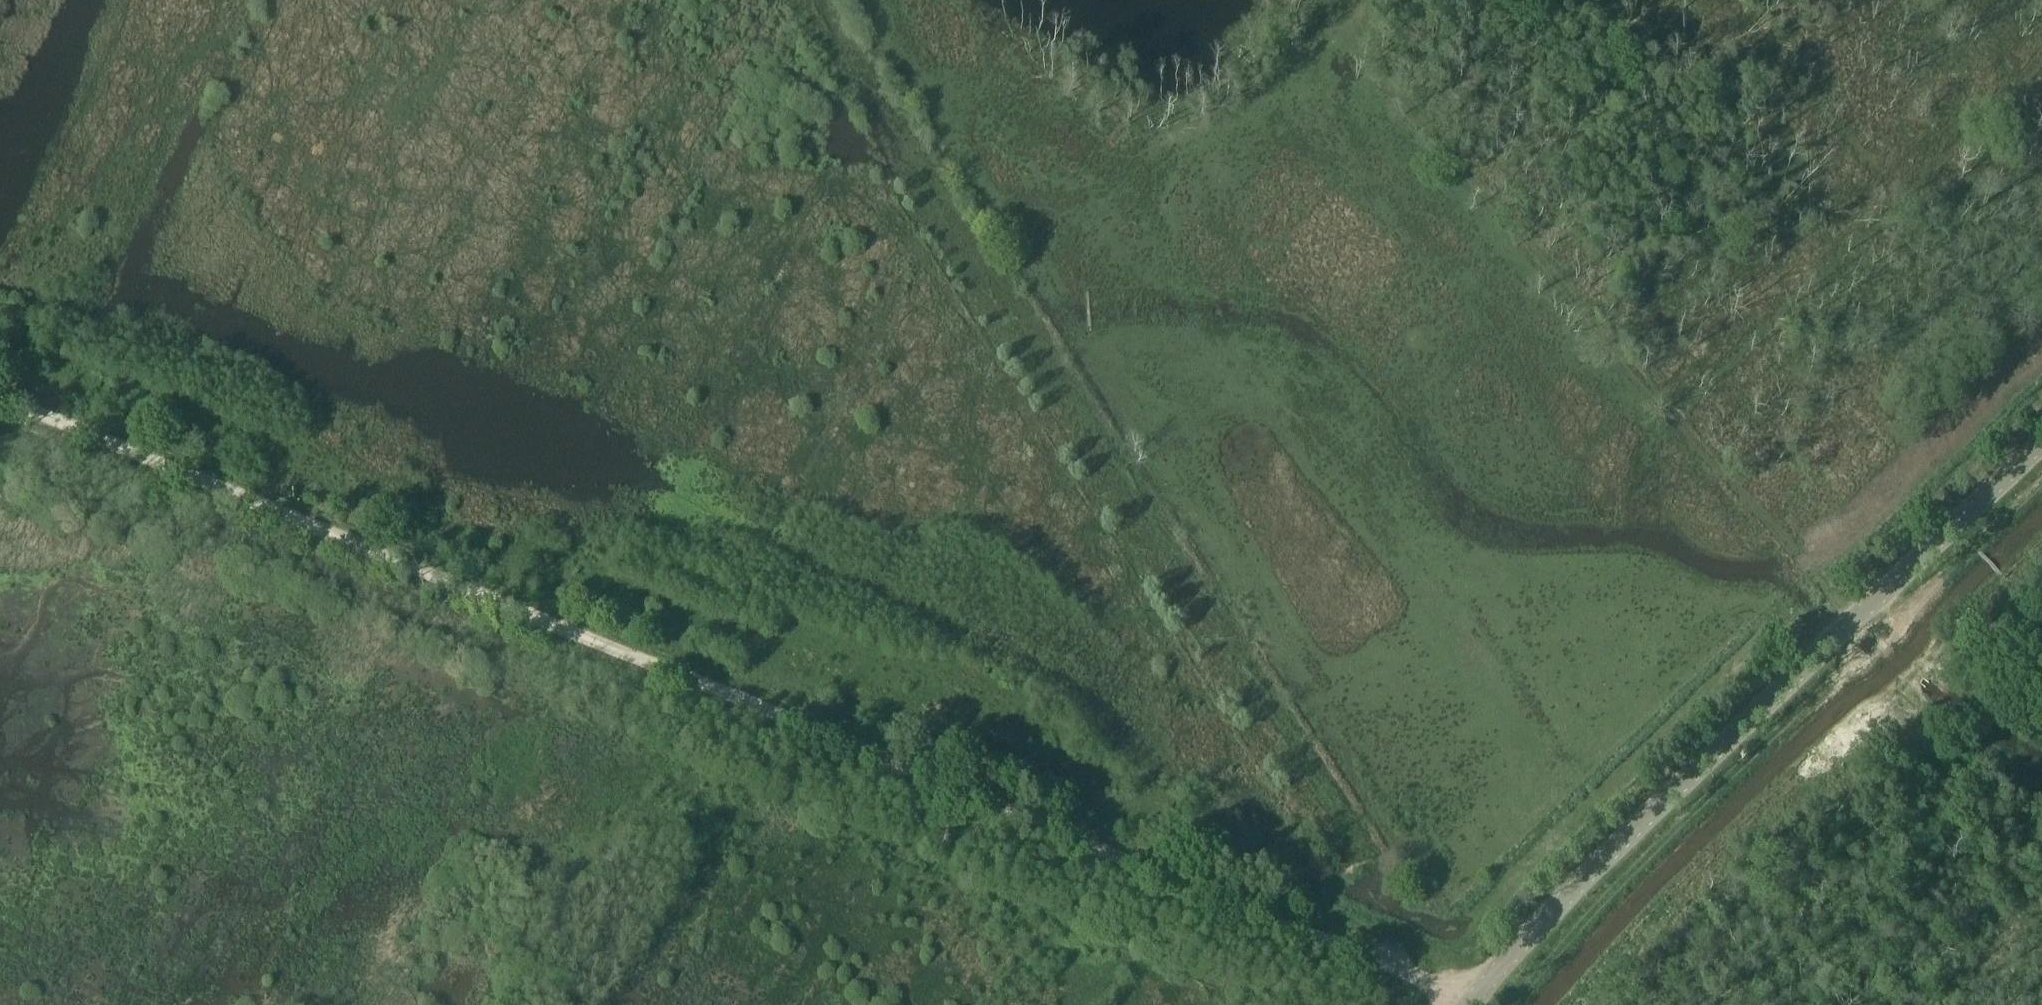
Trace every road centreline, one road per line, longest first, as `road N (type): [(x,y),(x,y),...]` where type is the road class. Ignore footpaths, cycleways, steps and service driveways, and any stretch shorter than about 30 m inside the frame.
road 1 (track): [(0,398),(1468,1003)]
road 2 (tertiary): [(1466,1004),(1663,800),(2041,442)]

